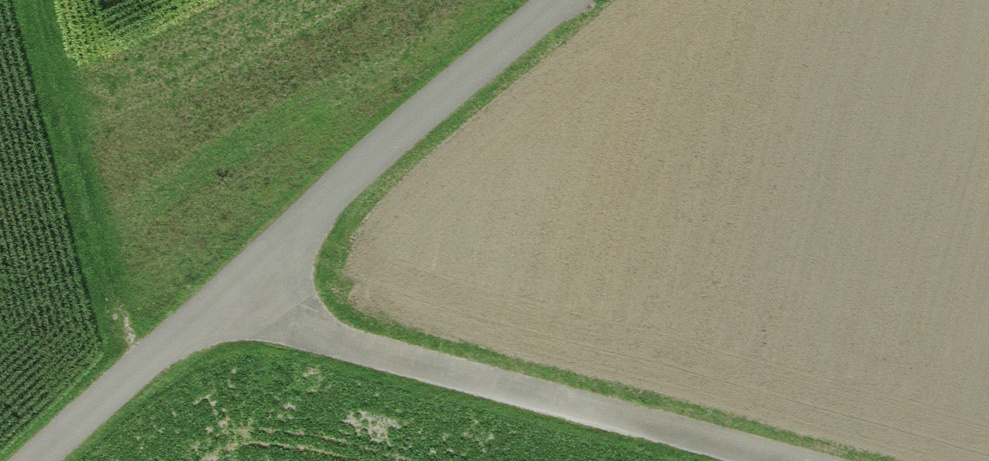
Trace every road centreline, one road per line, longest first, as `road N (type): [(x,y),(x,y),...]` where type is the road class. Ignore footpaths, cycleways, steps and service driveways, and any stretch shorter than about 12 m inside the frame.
road 1 (unclassified): [(562,0),(41,460)]
road 2 (track): [(244,282),(288,326),(797,460)]

